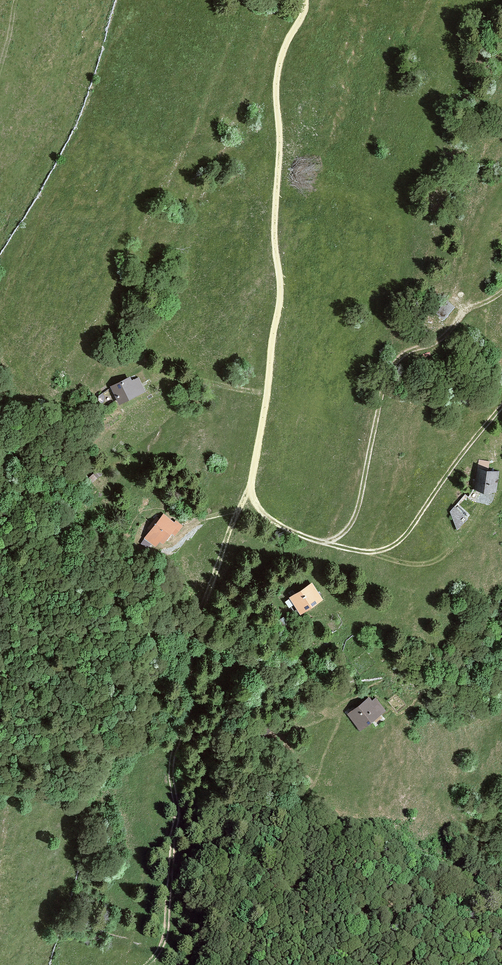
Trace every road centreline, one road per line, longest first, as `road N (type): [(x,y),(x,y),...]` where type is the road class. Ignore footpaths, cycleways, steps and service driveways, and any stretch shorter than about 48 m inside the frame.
road 1 (track): [(501,288),(466,306),(436,342),(416,346),(387,369),(350,526),(319,541),(256,507),(248,493),(280,306),(276,85),(304,0)]
road 2 (track): [(145,964),(161,944),(166,918),(174,812),(166,767),(188,715),(187,649),(248,493)]
road 3 (track): [(319,541),(355,551),(387,547),(413,528),(501,410)]

